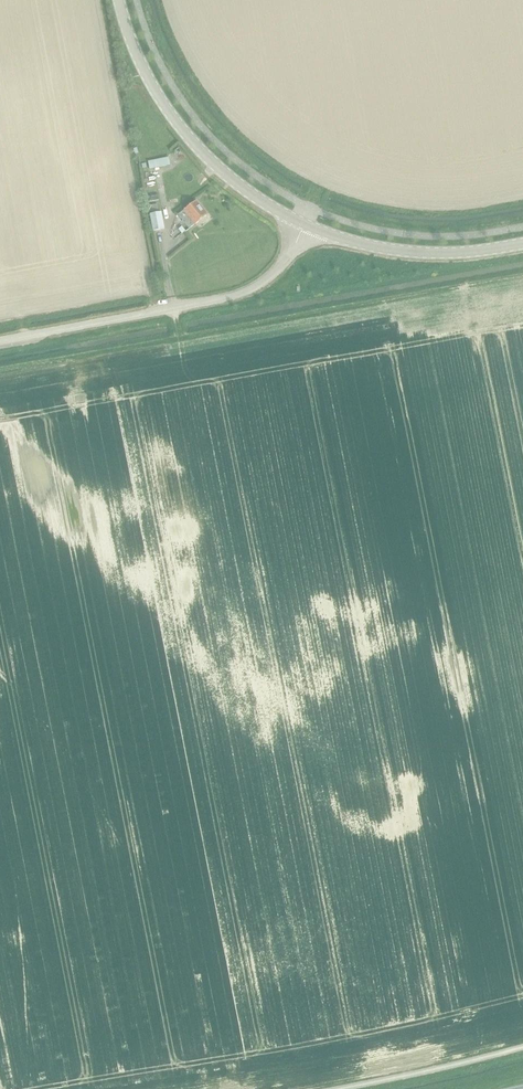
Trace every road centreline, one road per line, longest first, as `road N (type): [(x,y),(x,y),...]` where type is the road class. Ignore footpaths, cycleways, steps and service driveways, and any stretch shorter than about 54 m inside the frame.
road 1 (unclassified): [(0,340),(254,284),(282,262),(303,224)]
road 2 (tertiary): [(303,224),(249,193),(190,140),(143,69),(118,0)]
road 3 (tertiary): [(522,243),(412,252),(303,224)]
road 4 (unclassified): [(522,1046),(332,1088)]

